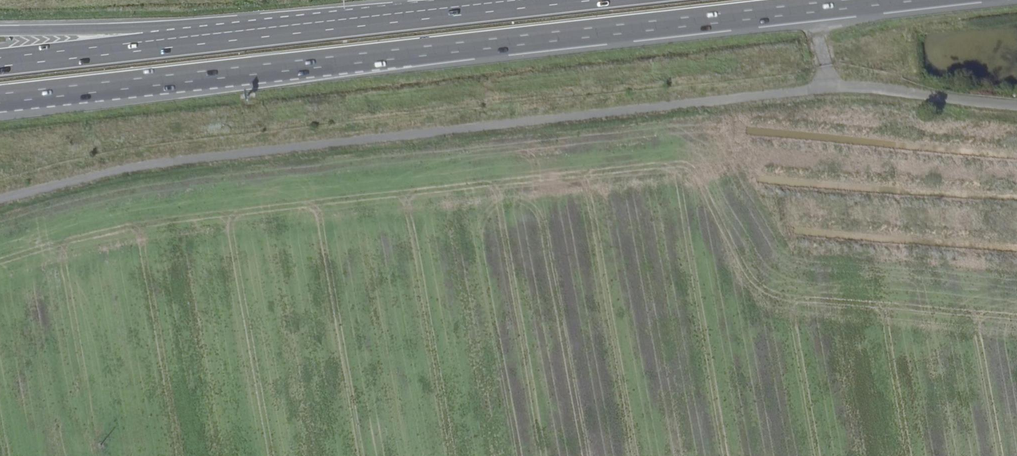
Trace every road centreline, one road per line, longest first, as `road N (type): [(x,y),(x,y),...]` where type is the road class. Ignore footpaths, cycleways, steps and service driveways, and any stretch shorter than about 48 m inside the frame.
road 1 (motorway): [(0,98),(869,0)]
road 2 (motorway): [(560,0),(187,41)]
road 3 (motorway): [(187,41),(0,61)]
road 4 (motorway): [(187,41),(107,29),(0,31)]
road 5 (unclassified): [(0,217),(113,171)]

